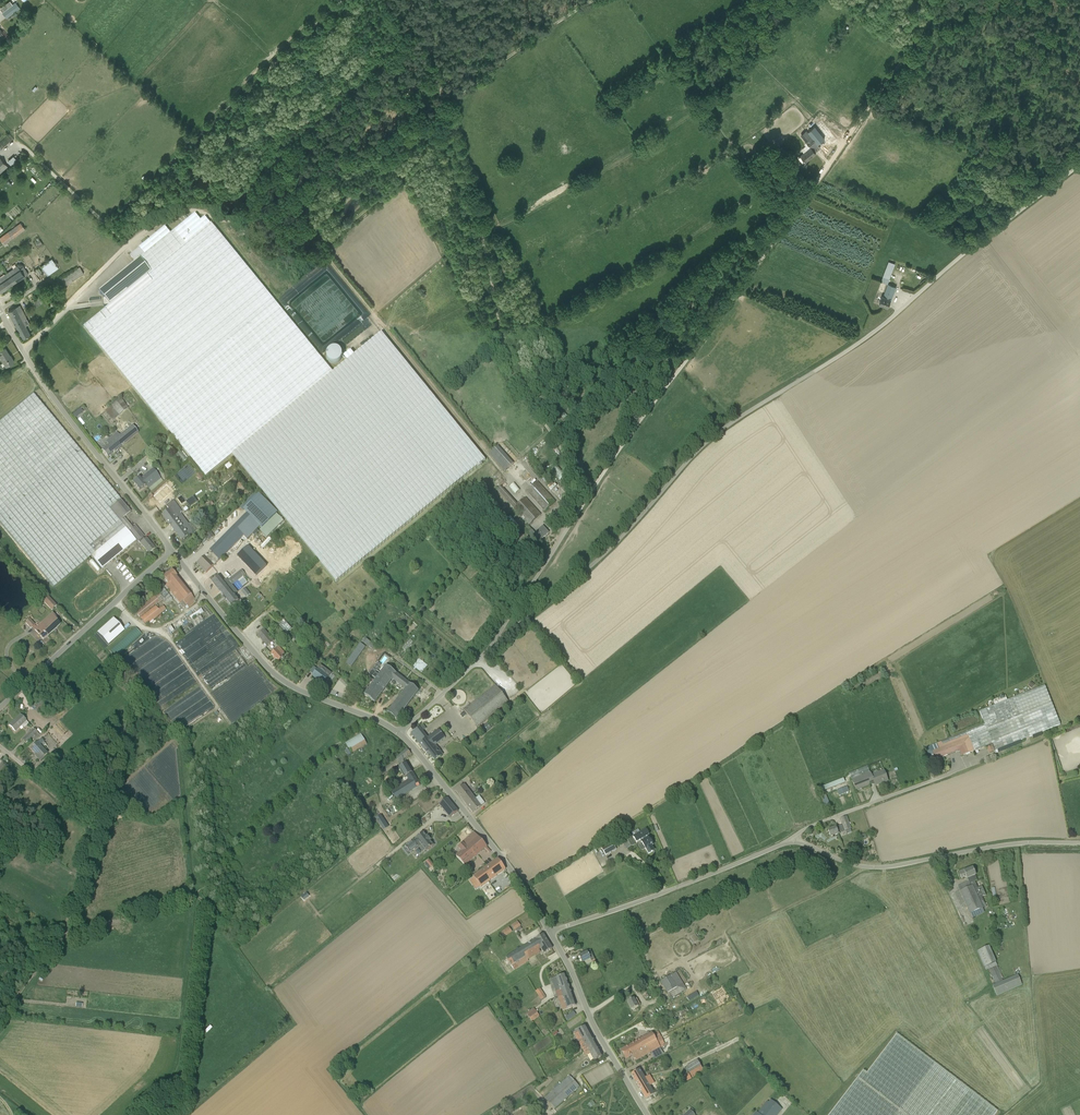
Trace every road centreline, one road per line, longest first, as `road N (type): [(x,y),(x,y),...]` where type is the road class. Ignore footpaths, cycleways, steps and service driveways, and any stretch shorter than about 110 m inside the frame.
road 1 (track): [(944,0),(573,521)]
road 2 (unclassified): [(550,933),(785,844),(875,868),(990,847),(1079,843)]
road 3 (track): [(445,109),(477,204),(506,359),(567,462),(561,518)]
road 4 (track): [(109,226),(353,0)]
road 5 (unclassified): [(399,734),(274,674),(172,551)]
road 6 (unclassified): [(550,933),(503,860),(399,734)]
road 7 (track): [(331,263),(488,456)]
road 8 (track): [(131,246),(180,210),(219,217),(286,203),(351,158)]
road 9 (unclassified): [(172,551),(23,353)]
road 10 (track): [(0,746),(80,809),(93,828),(65,936)]
road 11 (unclassified): [(0,707),(172,551)]
road 12 (unclassified): [(647,1114),(550,933)]
road 13 (track): [(445,109),(592,0)]
road 14 (track): [(321,118),(240,202),(203,209)]
road 15 (track): [(791,221),(702,109)]
road 16 (track): [(65,936),(201,893)]
road 17 (track): [(420,28),(321,118)]
road 18 (unclassified): [(399,734),(490,647)]
road 19 (track): [(109,226),(22,143)]

